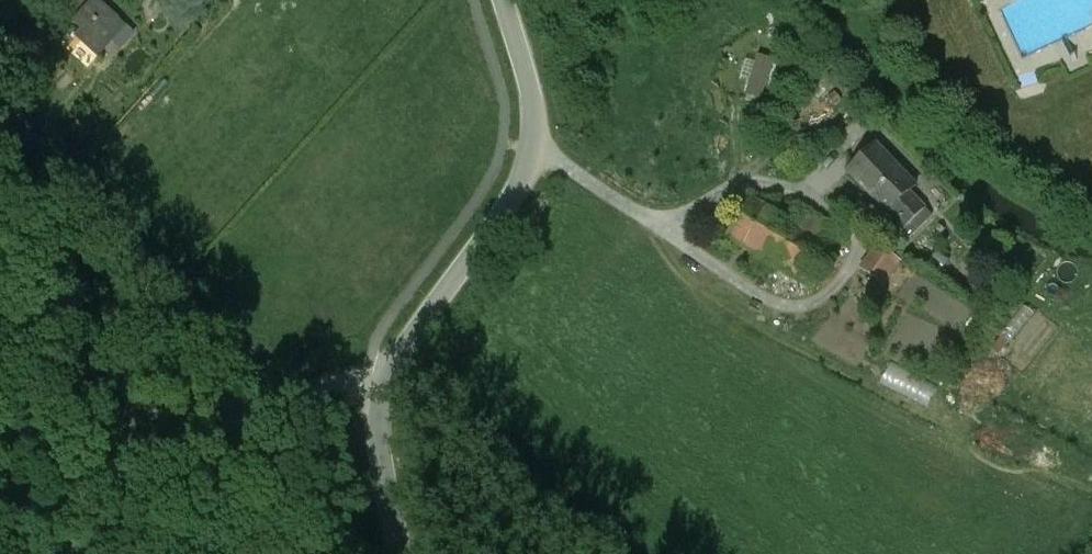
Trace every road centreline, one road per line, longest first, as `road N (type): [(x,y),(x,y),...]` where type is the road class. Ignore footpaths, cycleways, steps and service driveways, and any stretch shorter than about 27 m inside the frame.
road 1 (unclassified): [(502,0),(529,87),(534,148),(497,220),(382,377),(381,448),(404,553)]
road 2 (track): [(382,377),(297,394),(0,519)]
road 3 (track): [(297,394),(73,175)]

